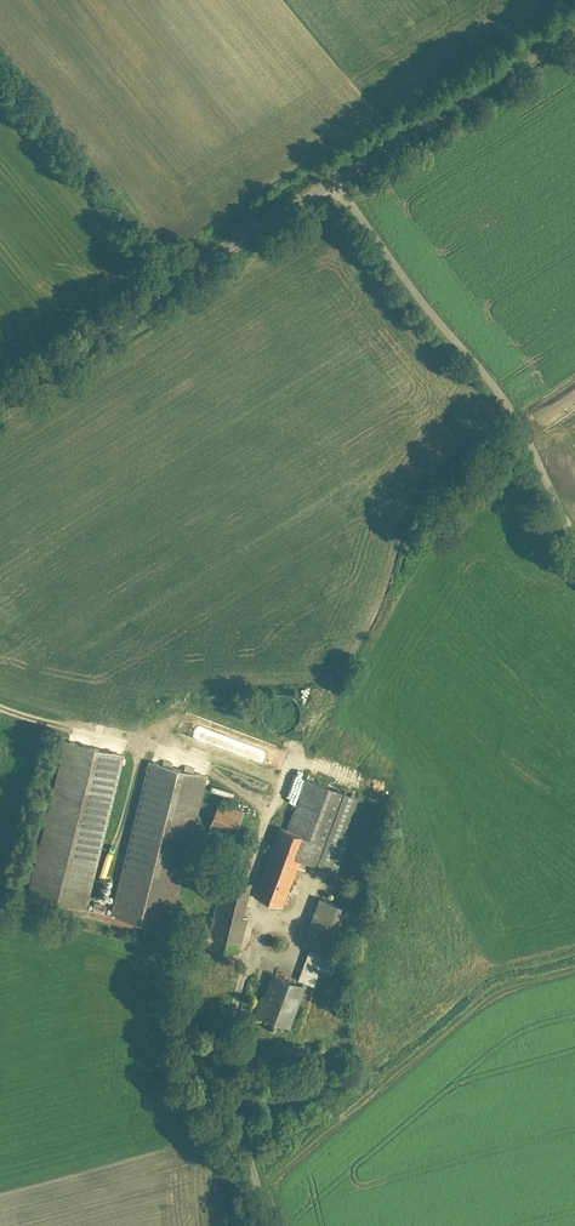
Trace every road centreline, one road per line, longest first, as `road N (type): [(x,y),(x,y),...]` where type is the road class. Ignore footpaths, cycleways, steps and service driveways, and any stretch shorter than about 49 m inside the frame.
road 1 (track): [(264,1225),(249,1165),(215,1106),(276,792),(0,706)]
road 2 (residential): [(574,35),(0,395)]

